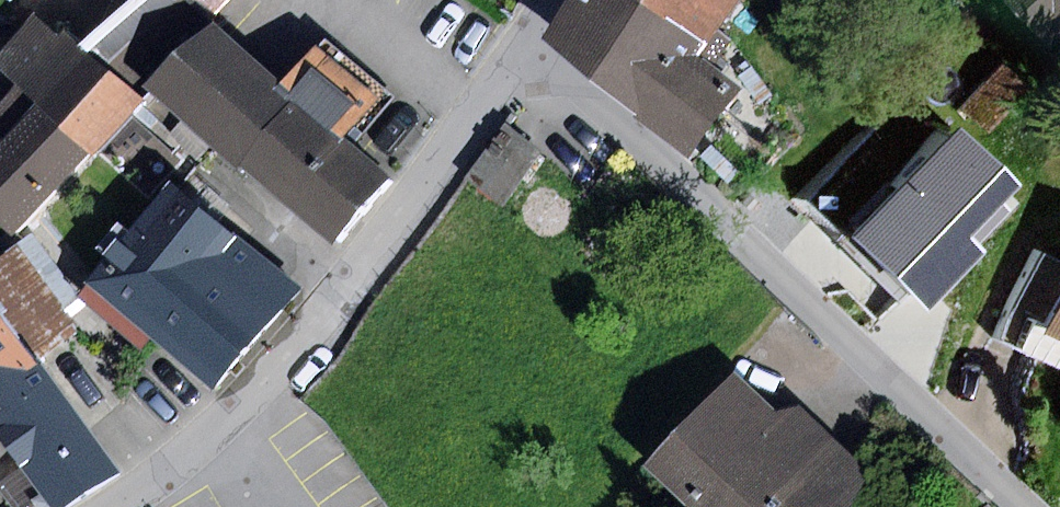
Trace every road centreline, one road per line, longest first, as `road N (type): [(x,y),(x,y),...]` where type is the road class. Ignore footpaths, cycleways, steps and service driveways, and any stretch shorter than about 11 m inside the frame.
road 1 (residential): [(526,43),(1030,506)]
road 2 (residential): [(526,43),(386,240),(234,417),(110,506)]

